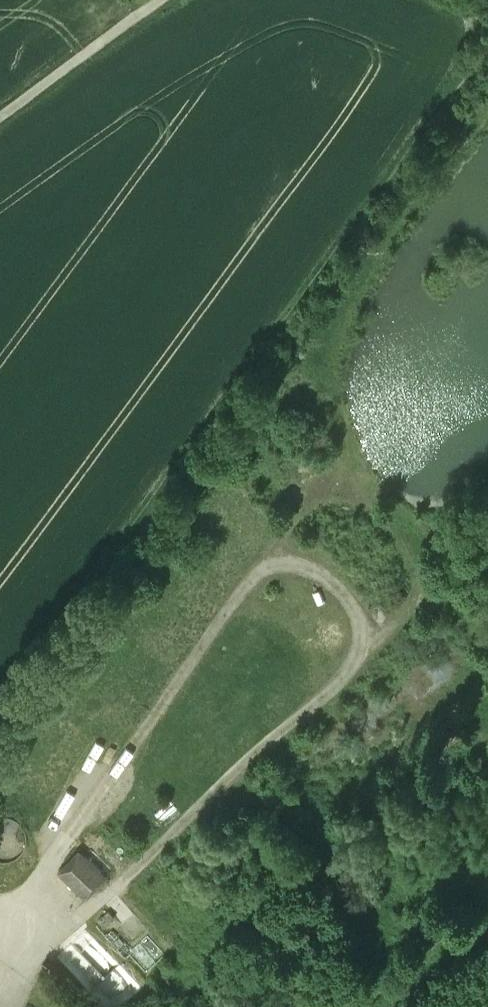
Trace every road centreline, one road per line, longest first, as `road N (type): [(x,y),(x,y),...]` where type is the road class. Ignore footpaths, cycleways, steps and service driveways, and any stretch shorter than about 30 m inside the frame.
road 1 (track): [(0,907),(26,895),(53,863),(239,595),(281,564),(314,569),(340,588),(359,618),(346,678),(0,991)]
road 2 (track): [(487,56),(0,757)]
road 3 (track): [(281,564),(292,532),(350,443),(337,352),(380,263),(487,118)]
road 4 (track): [(0,116),(158,0)]

